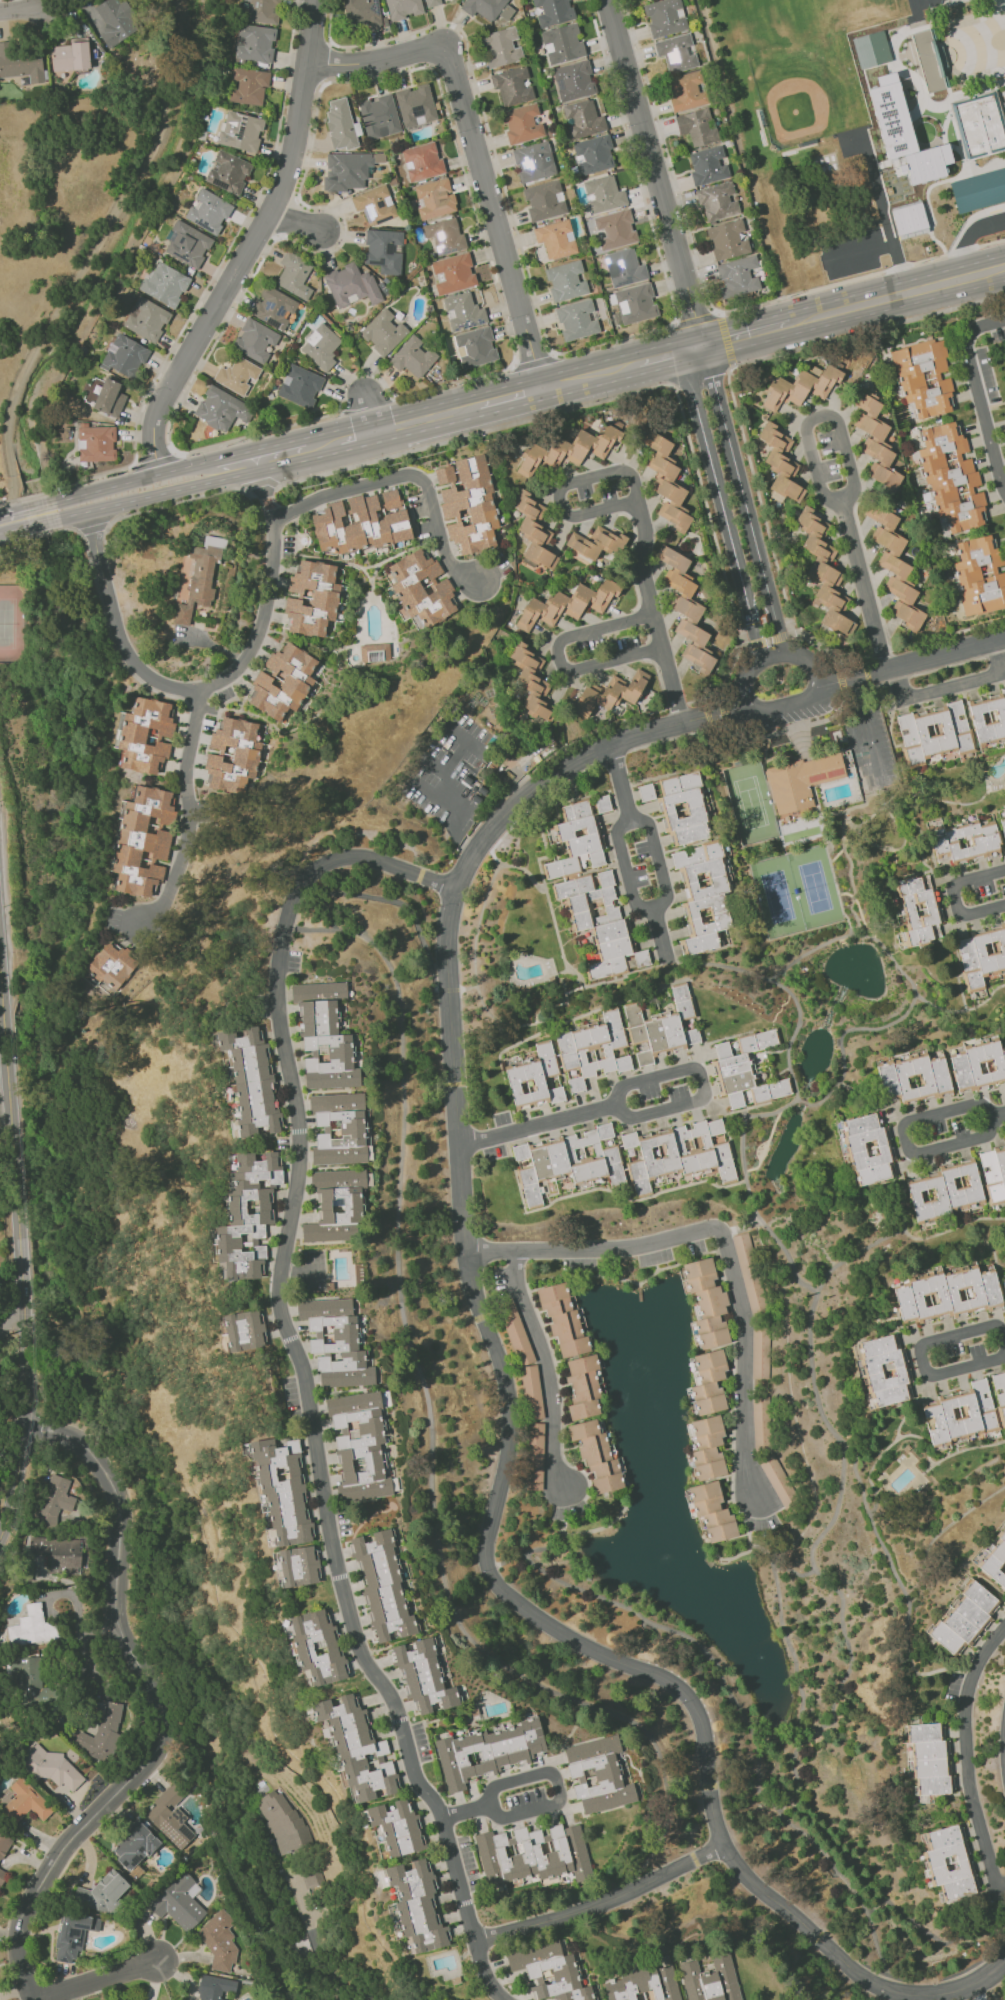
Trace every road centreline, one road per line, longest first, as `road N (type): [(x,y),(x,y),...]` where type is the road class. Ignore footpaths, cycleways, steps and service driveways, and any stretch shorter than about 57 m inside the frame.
road 1 (residential): [(1004,639),(570,764),(515,805),(455,887),(447,942),(465,1251),(502,1368),(509,1419),(486,1566),(496,1584),(548,1625),(684,1692),(700,1711),(723,1846)]
road 2 (residential): [(28,1427),(80,1442),(117,1493),(116,1623),(162,1716),(156,1756),(55,1857),(24,1910),(23,1961),(35,1999)]
road 3 (secondary): [(0,969),(28,1427),(18,1522),(0,1564)]
road 4 (residential): [(306,61),(375,65),(446,49),(539,385)]
road 5 (residential): [(306,61),(287,166),(269,211),(152,427),(159,474)]
road 6 (residential): [(811,693),(809,665),(784,655),(704,348)]
road 7 (residential): [(680,354),(760,661),(743,681),(749,709)]
road 8 (residential): [(704,348),(605,0)]
road 9 (residential): [(723,1846),(742,1874),(868,1980),(911,1996),(953,1991),(1004,1961)]
road 10 (residential): [(723,1846),(584,1910),(477,1940)]
road 11 (secondary): [(1004,270),(795,325)]
road 12 (residential): [(1004,323),(973,331),(967,350),(1004,495)]
road 13 (secondary): [(52,511),(62,517),(206,483),(211,471)]
road 14 (secondary): [(211,471),(194,465),(57,500),(52,511)]
road 15 (residential): [(34,1998),(158,1960)]

